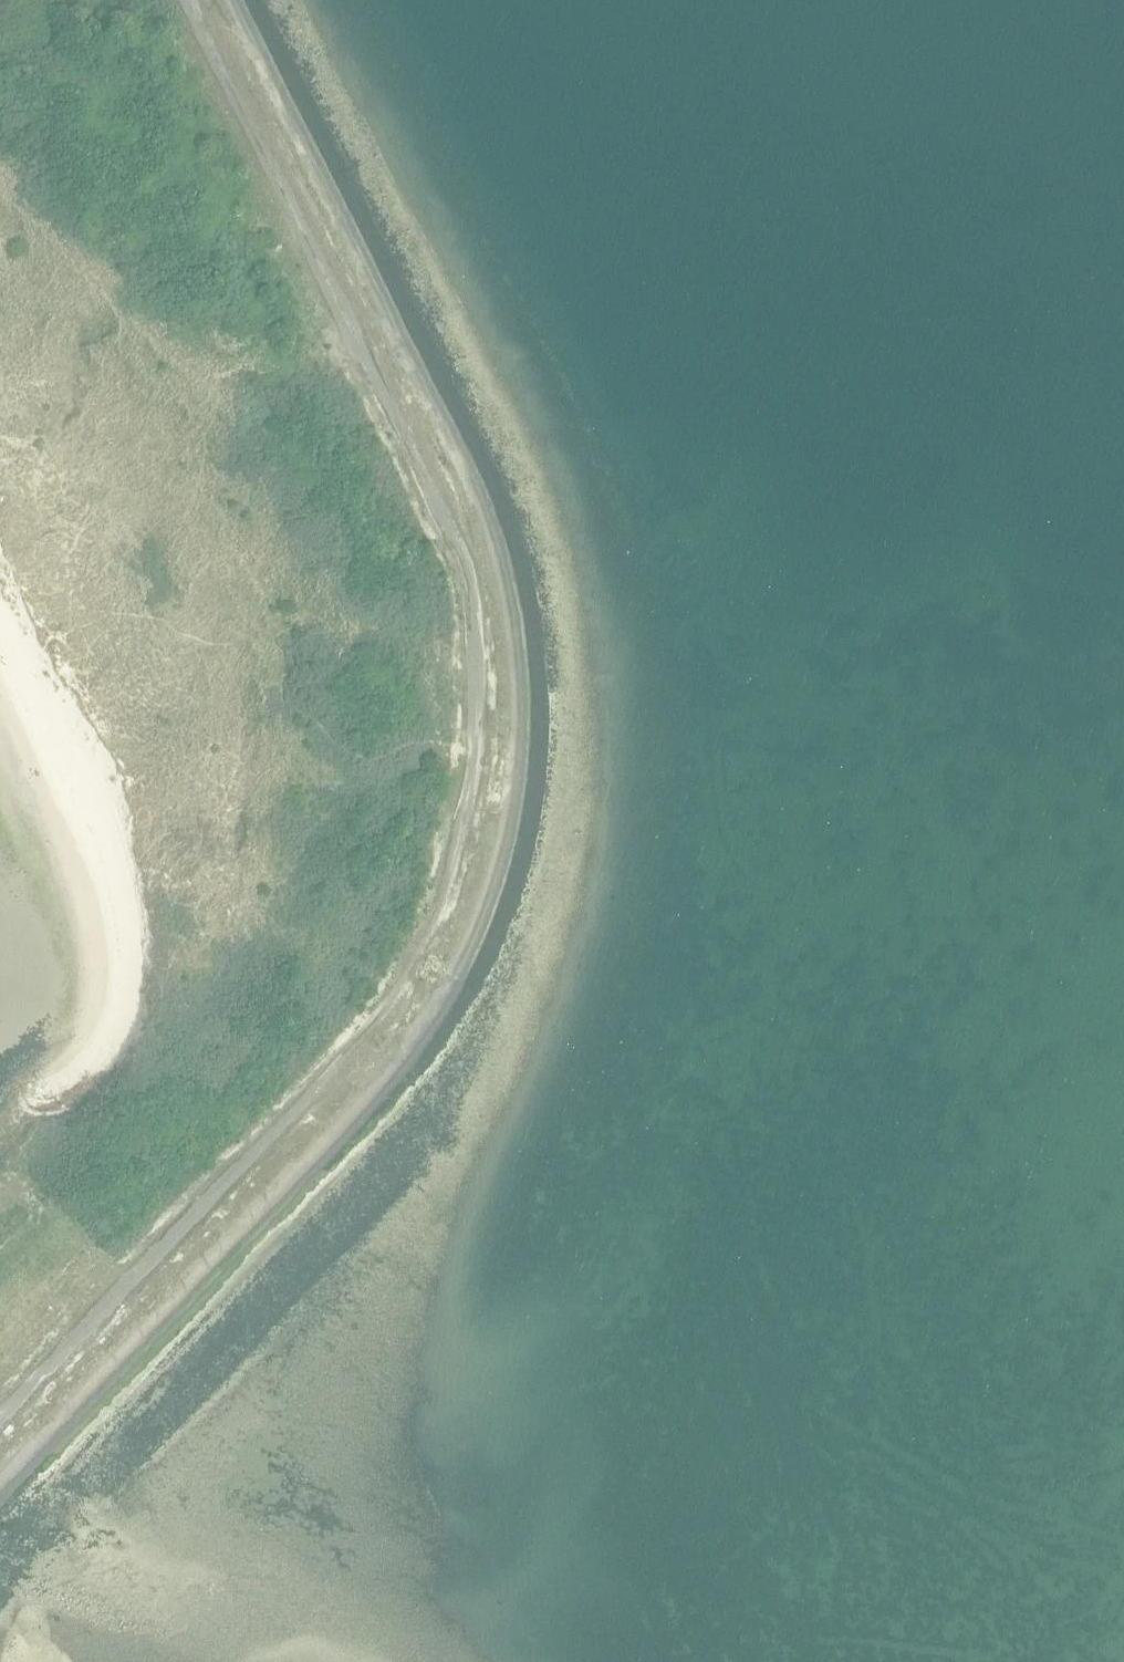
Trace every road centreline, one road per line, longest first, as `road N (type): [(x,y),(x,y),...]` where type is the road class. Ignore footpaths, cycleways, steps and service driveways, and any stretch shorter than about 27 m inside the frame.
road 1 (unclassified): [(0,1417),(363,1039),(419,956),(454,864),(474,740),(465,576),(184,0)]

